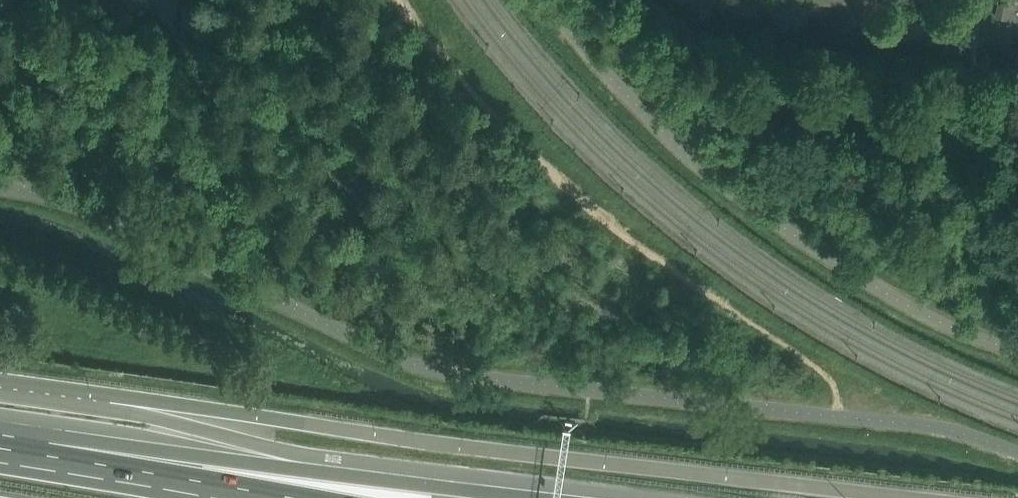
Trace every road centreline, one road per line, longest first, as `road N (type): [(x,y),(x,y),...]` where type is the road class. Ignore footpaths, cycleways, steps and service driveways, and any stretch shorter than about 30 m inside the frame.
road 1 (motorway): [(537,497),(205,457),(49,449)]
road 2 (motorway): [(292,497),(49,449)]

